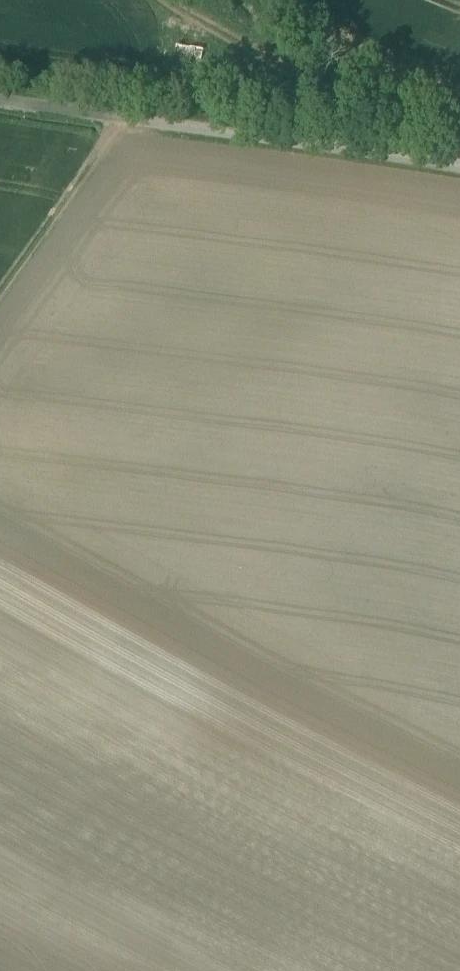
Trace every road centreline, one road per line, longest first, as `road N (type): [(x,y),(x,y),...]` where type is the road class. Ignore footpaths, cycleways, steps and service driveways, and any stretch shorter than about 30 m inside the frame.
road 1 (unclassified): [(459,166),(0,95)]

